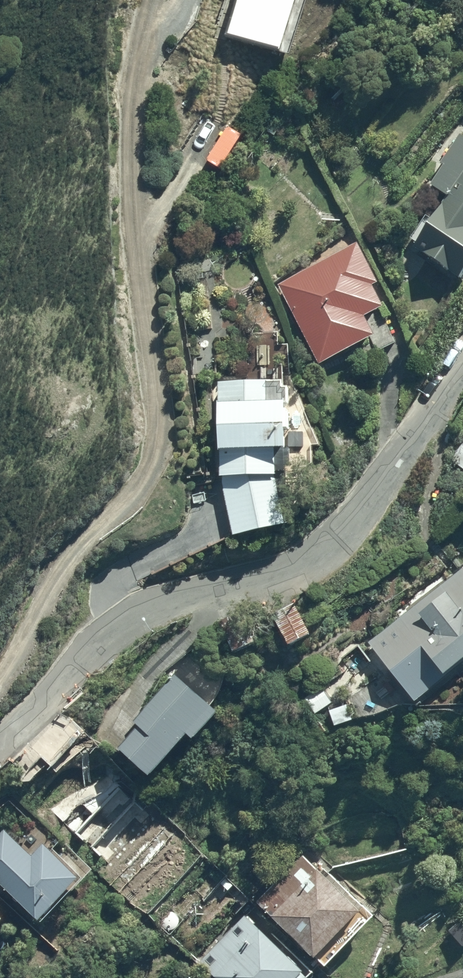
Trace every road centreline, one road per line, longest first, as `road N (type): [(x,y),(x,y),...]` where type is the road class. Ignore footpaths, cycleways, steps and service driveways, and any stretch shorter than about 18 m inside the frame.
road 1 (residential): [(0,681),(61,571),(145,480),(156,404),(130,194),(141,41),(153,0)]
road 2 (residential): [(462,369),(323,548),(255,586),(147,610),(0,745)]

